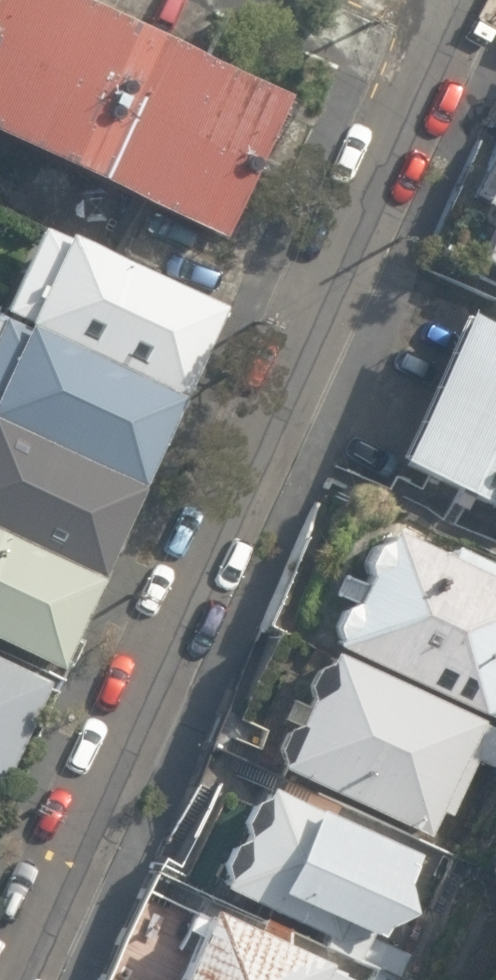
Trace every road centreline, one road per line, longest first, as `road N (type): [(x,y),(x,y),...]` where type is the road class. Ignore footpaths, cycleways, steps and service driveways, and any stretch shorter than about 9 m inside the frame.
road 1 (residential): [(463,0),(8,979)]

